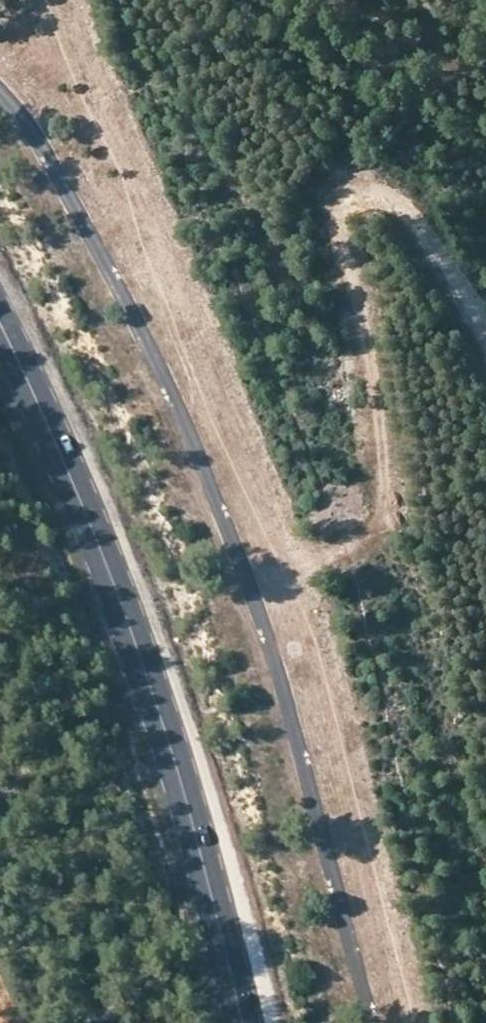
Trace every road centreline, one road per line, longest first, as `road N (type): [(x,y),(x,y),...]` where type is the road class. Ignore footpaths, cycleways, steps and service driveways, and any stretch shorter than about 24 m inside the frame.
road 1 (primary): [(243,1022),(198,841),(133,635),(0,323)]
road 2 (track): [(485,340),(408,217),(379,199),(345,214),(380,409),(386,501),(366,536),(345,549),(249,586)]
road 3 (track): [(51,0),(213,422),(283,574)]

